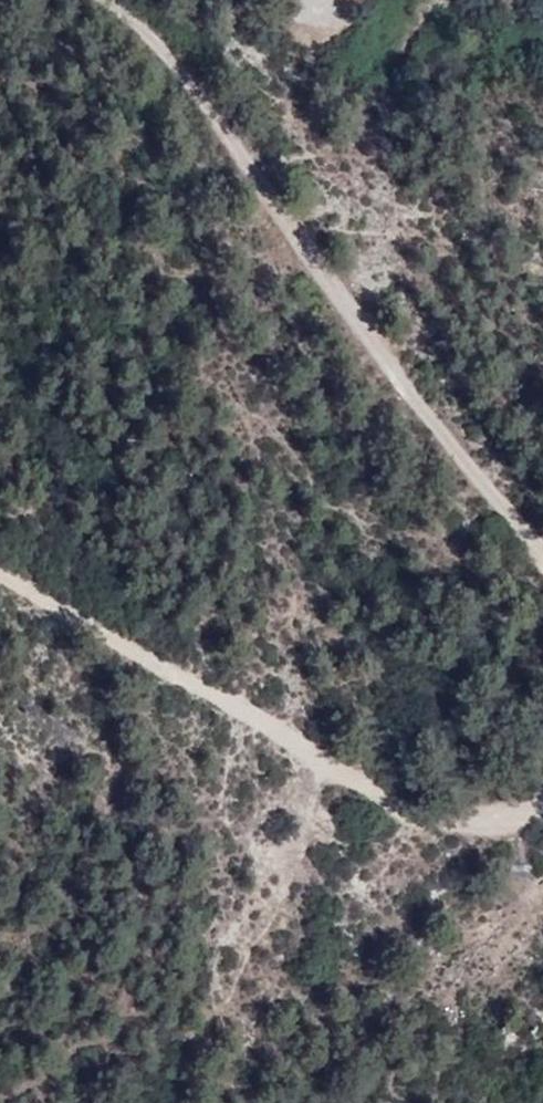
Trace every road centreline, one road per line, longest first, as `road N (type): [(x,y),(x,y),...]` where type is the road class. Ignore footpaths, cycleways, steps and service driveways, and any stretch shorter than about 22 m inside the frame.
road 1 (track): [(119,0),(172,55),(370,342),(542,558)]
road 2 (track): [(542,801),(472,816),(399,806),(0,573)]

